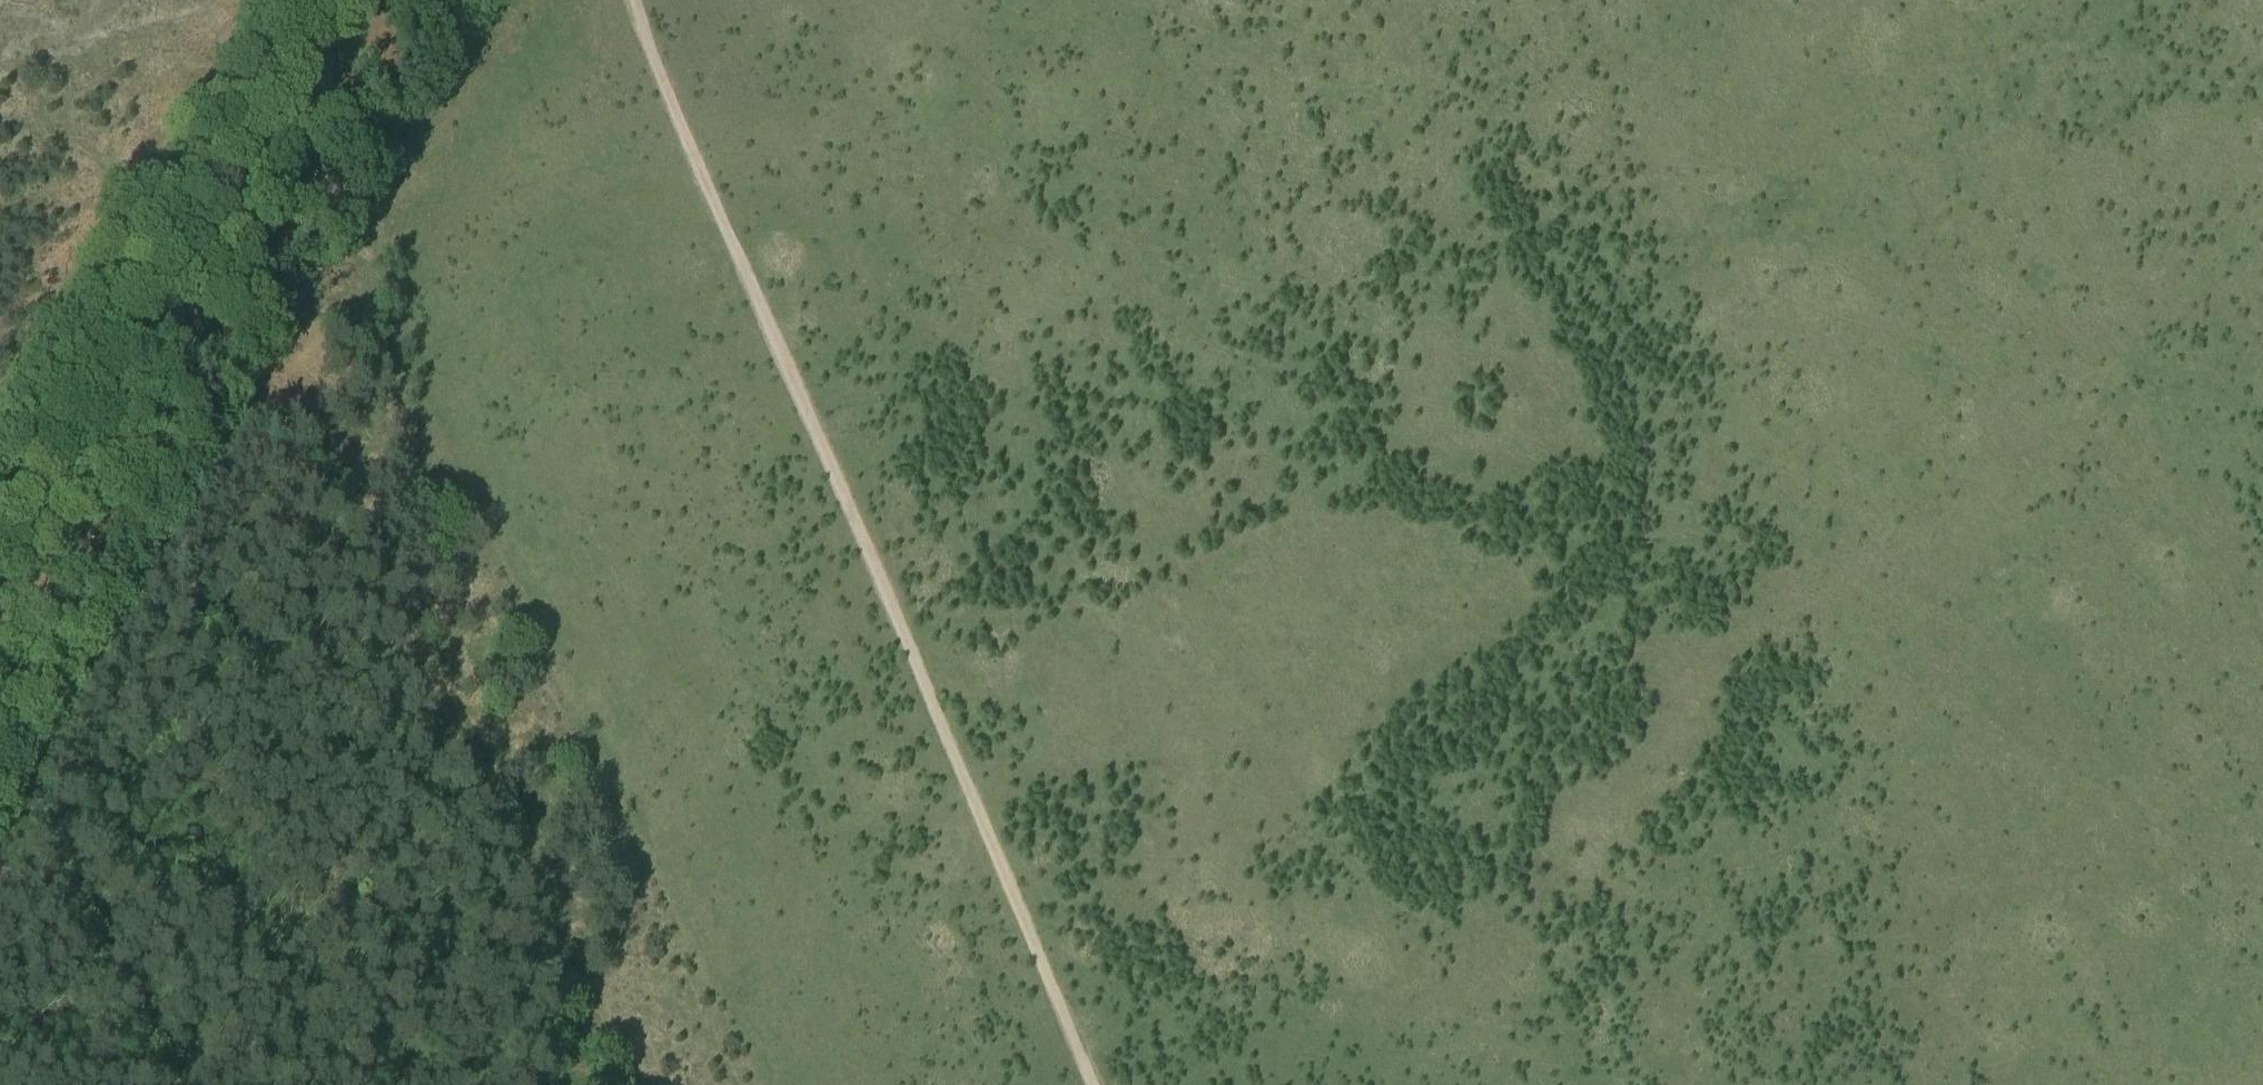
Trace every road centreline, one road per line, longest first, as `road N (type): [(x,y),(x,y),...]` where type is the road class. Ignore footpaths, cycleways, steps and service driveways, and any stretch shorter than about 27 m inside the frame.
road 1 (track): [(633,0),(1094,1084)]
road 2 (track): [(0,595),(374,0)]

